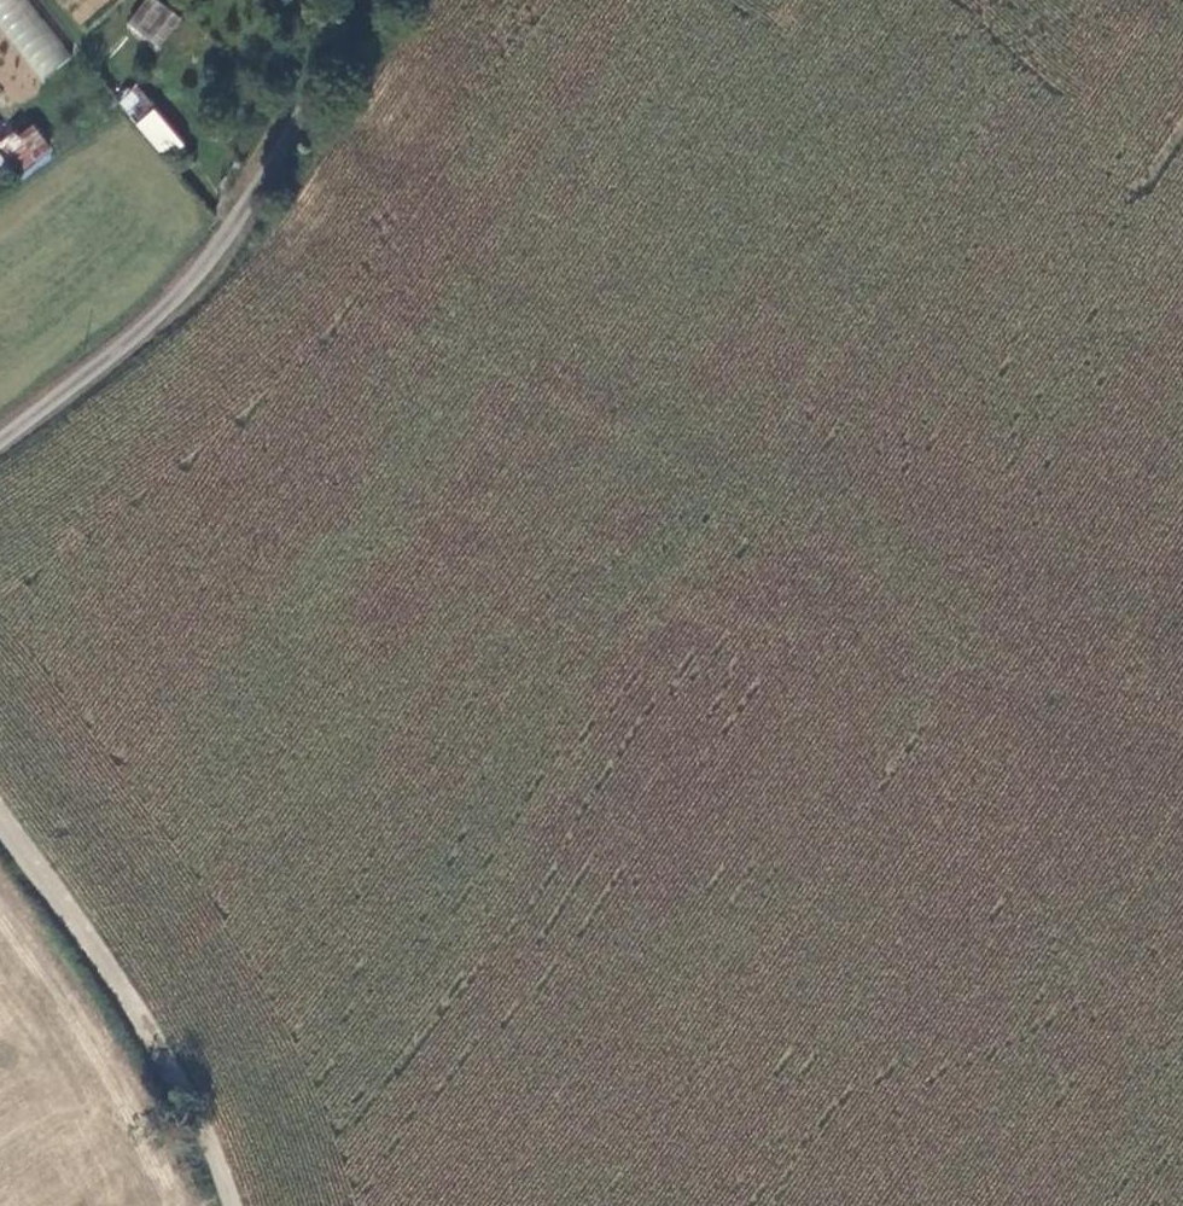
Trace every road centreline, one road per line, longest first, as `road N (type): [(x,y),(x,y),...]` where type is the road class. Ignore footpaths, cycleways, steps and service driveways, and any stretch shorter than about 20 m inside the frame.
road 1 (unclassified): [(0,442),(202,278),(367,0)]
road 2 (track): [(227,1205),(212,1158),(119,996),(0,835)]

